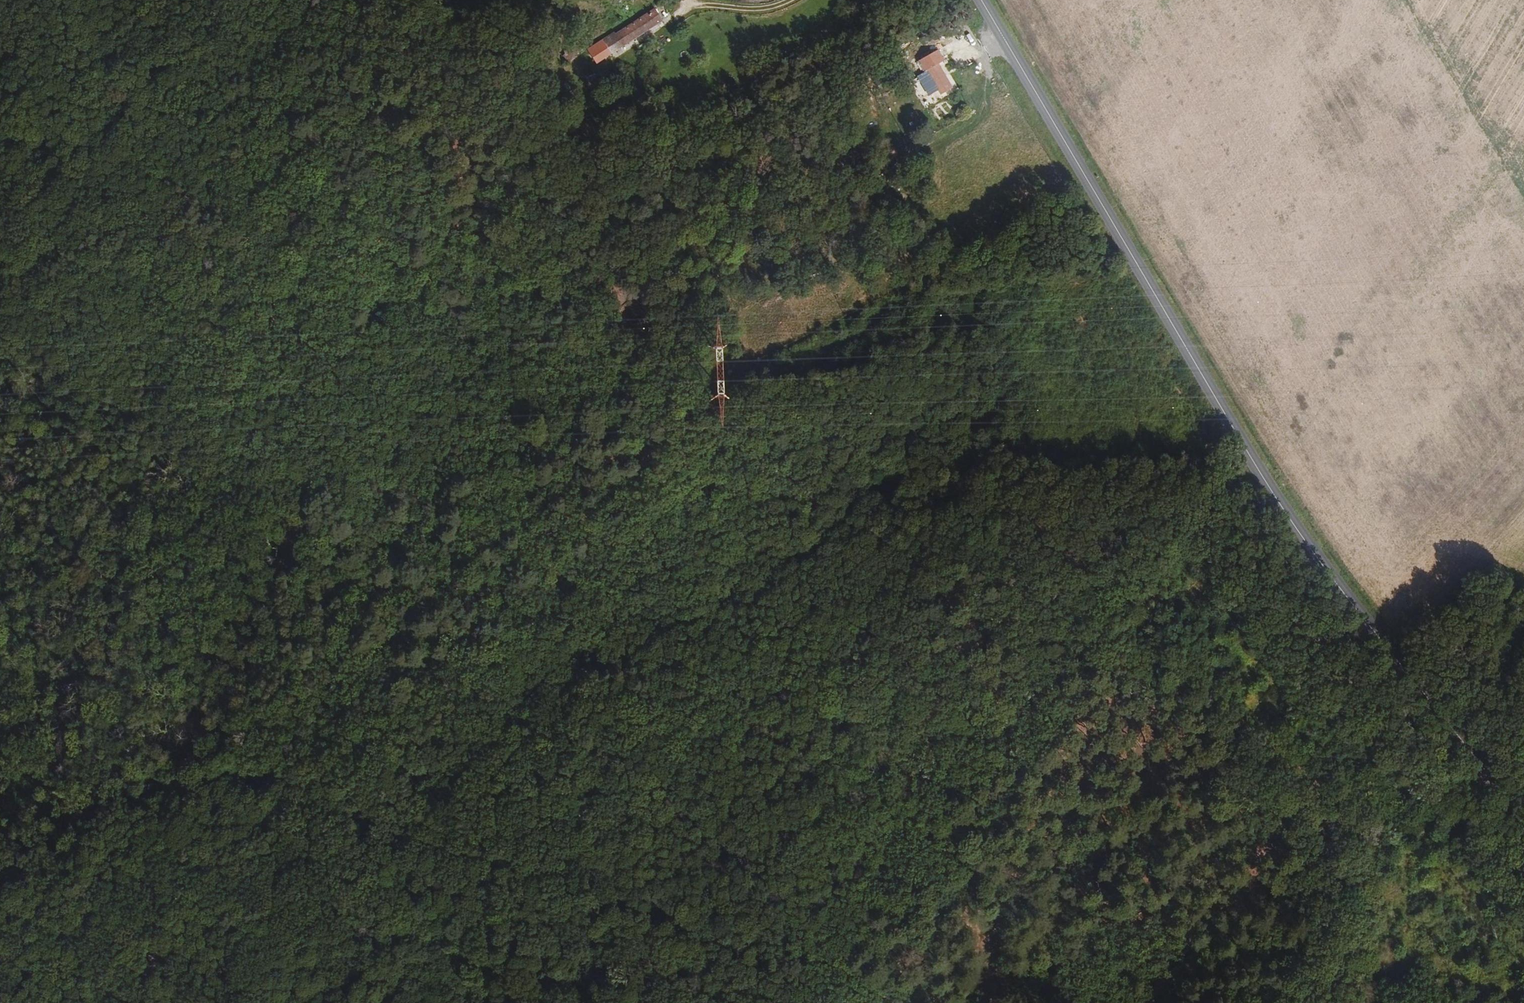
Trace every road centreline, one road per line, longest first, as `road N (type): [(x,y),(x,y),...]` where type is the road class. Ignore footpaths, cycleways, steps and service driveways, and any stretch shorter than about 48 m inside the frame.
road 1 (secondary): [(984,0),(1305,535),(1523,823)]

